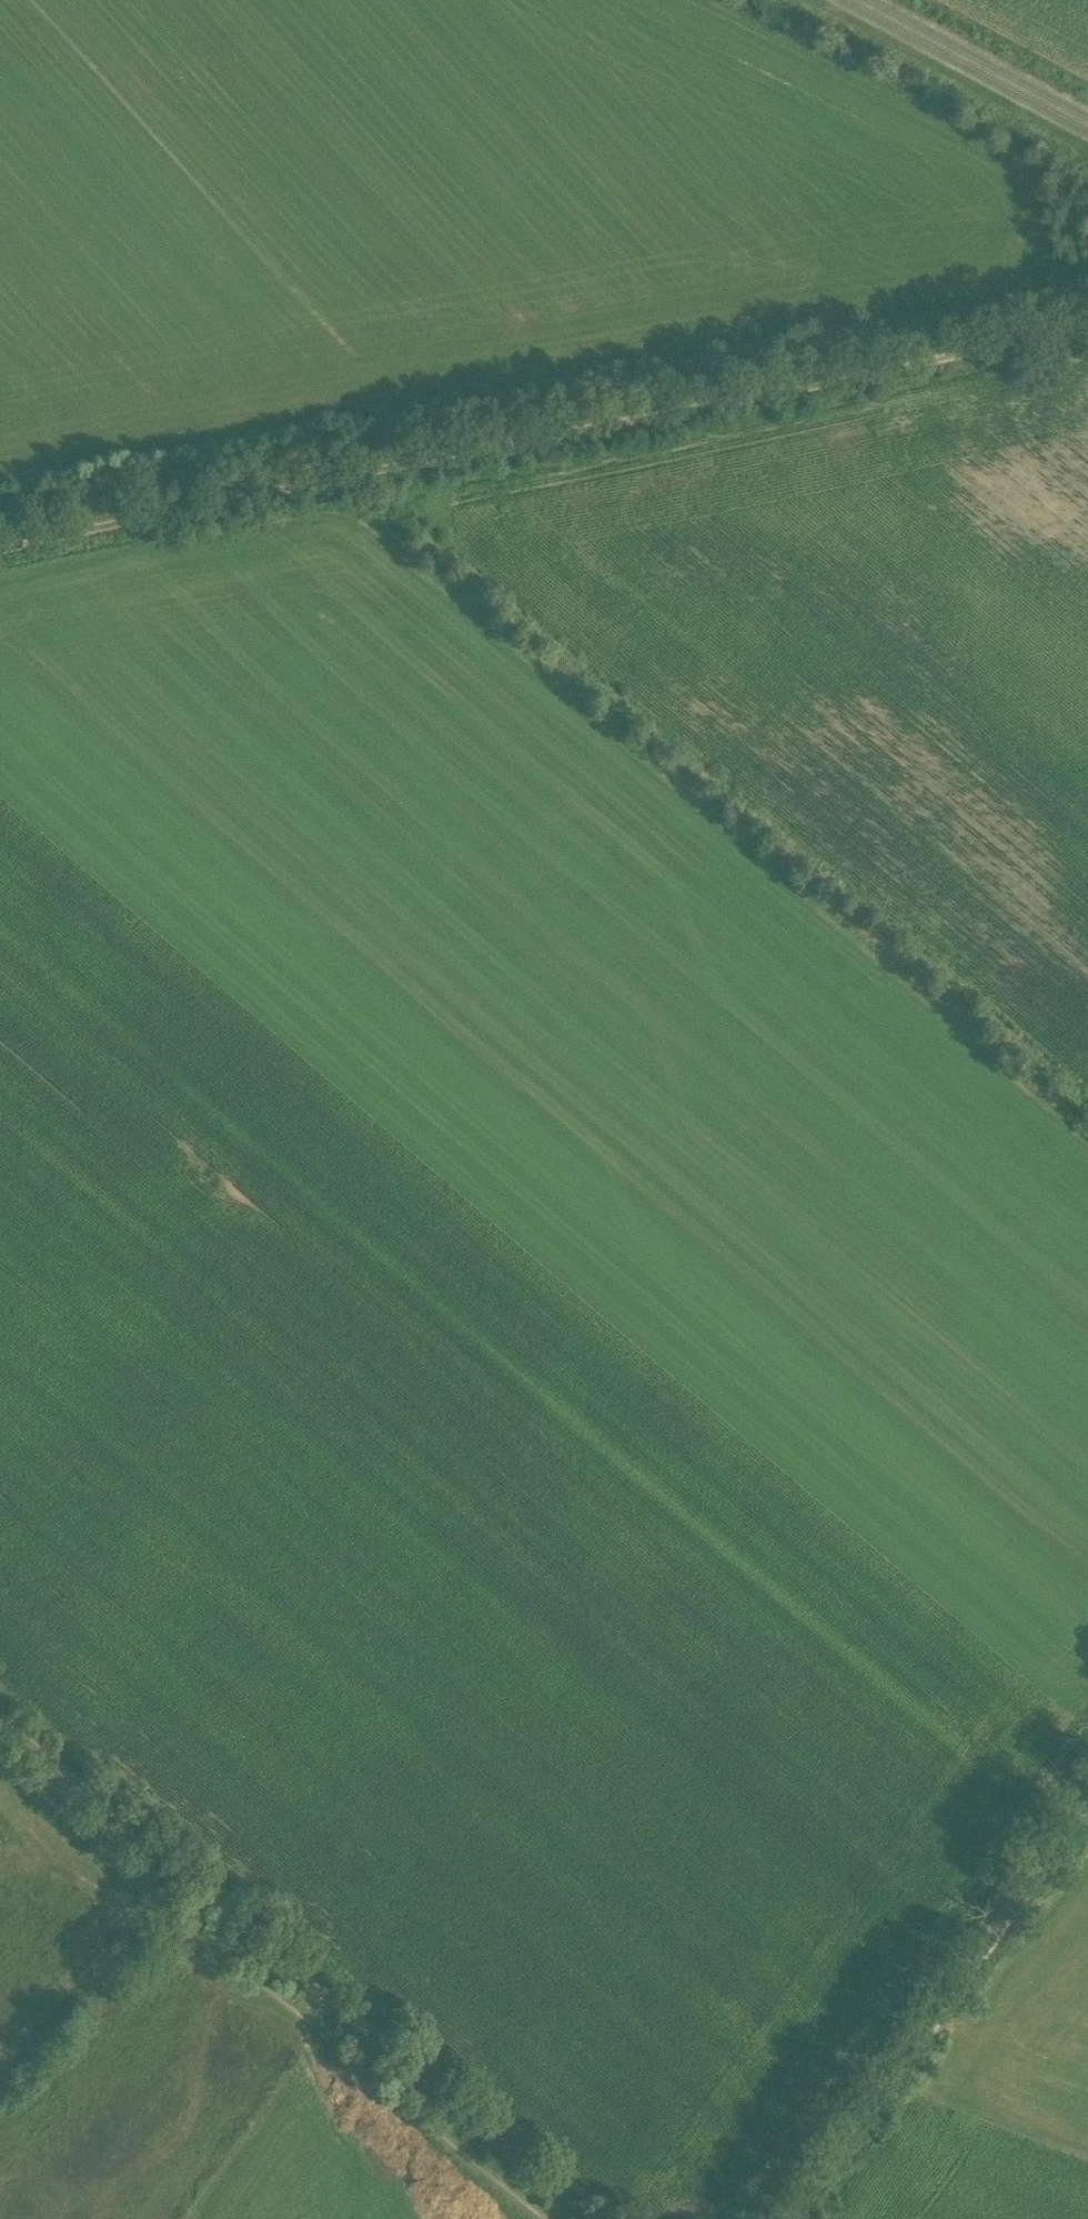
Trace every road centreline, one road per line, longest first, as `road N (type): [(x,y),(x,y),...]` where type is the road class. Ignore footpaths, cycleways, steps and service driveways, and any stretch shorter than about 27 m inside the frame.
road 1 (track): [(588,2218),(0,1728)]
road 2 (unclassified): [(788,2218),(1087,1798)]

